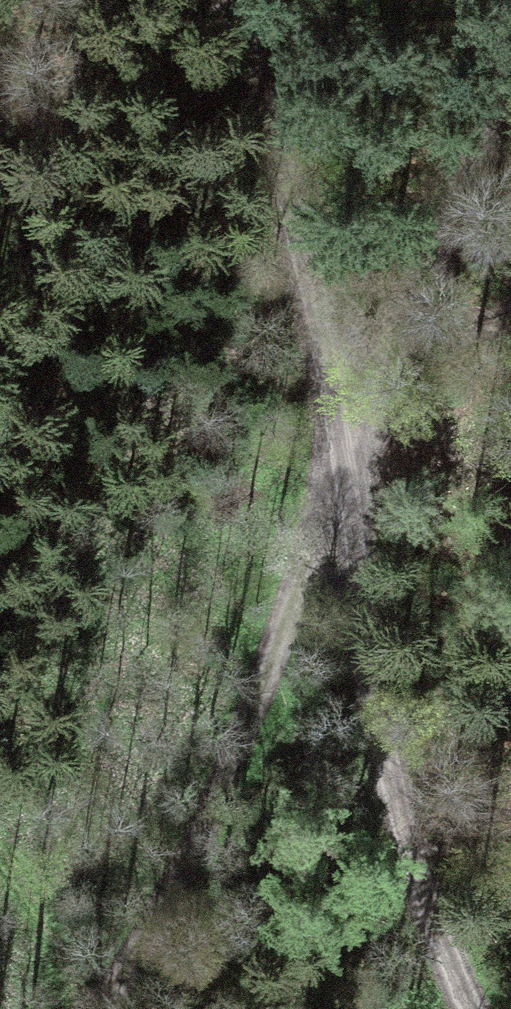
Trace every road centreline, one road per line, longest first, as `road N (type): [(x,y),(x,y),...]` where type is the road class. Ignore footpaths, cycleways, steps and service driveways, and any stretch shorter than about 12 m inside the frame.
road 1 (track): [(224,0),(277,156),(307,285),(395,788),(424,895),(473,1008)]
road 2 (track): [(510,117),(460,267),(280,693),(113,1008)]

